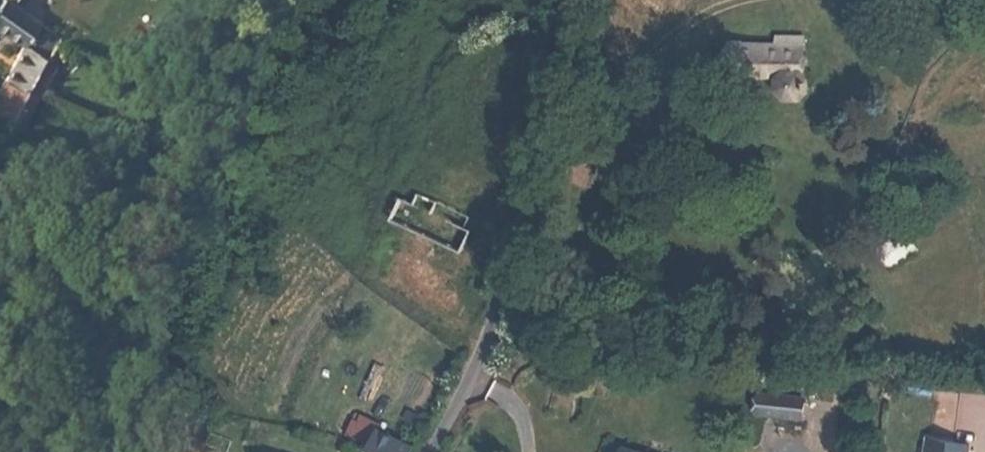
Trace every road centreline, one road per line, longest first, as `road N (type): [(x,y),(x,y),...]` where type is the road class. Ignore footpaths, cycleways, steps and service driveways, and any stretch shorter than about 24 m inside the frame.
road 1 (tertiary): [(434,451),(484,350),(507,280),(576,0)]

